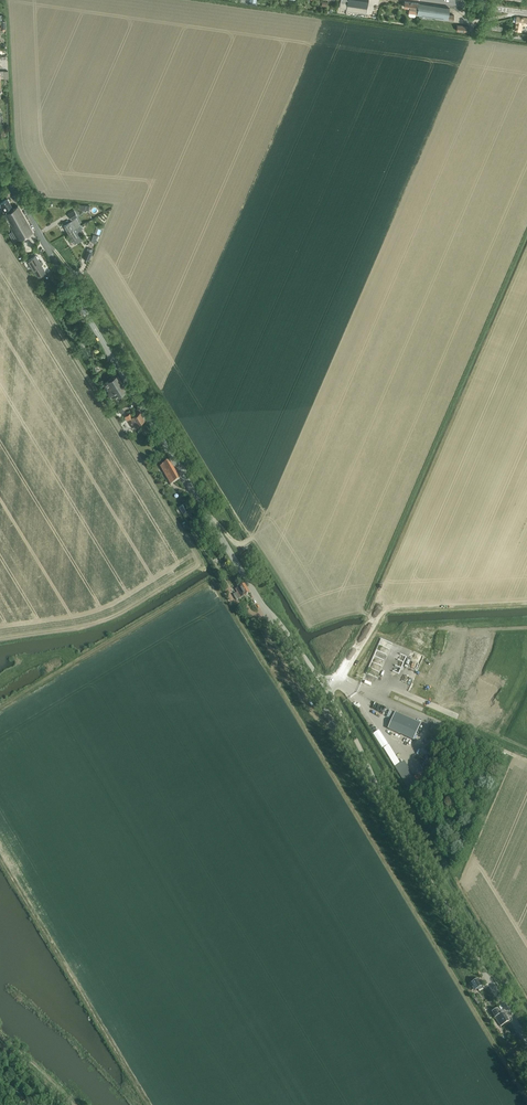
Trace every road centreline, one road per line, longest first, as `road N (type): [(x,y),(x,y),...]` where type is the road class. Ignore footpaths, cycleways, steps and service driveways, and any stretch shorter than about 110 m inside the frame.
road 1 (unclassified): [(266,612),(0,169)]
road 2 (unclassified): [(526,1043),(377,795)]
road 3 (unclassified): [(377,795),(266,612)]
road 4 (unclassified): [(377,795),(325,686)]

